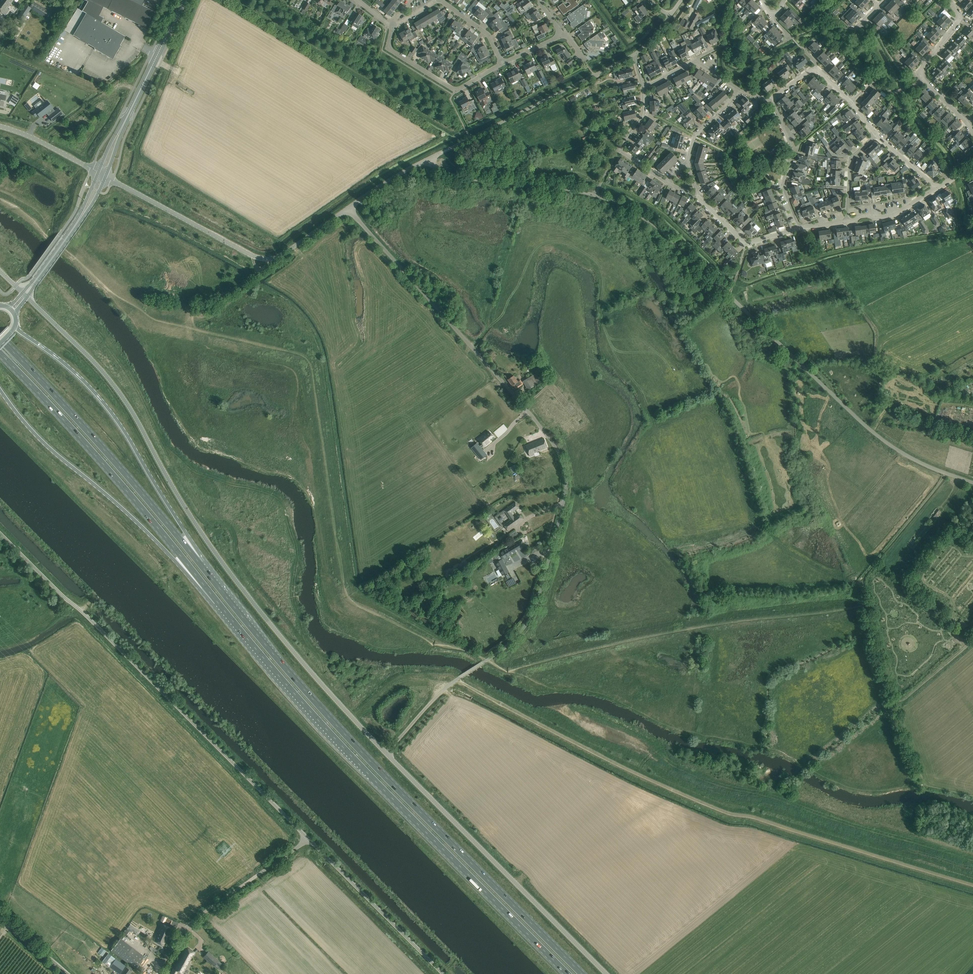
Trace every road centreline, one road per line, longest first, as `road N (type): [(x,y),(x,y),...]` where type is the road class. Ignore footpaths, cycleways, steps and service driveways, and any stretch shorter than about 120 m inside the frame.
road 1 (unclassified): [(386,752),(535,612),(566,473),(561,449),(348,208)]
road 2 (unclassified): [(972,483),(876,435),(651,222),(594,195),(453,177),(427,159)]
road 3 (unclassified): [(386,752),(217,557),(107,377),(27,296)]
road 4 (trunk): [(582,973),(362,751),(201,564)]
road 5 (trunk): [(206,589),(352,756),(567,973)]
road 6 (unclassified): [(0,533),(309,838)]
road 7 (trunk): [(0,353),(206,589)]
road 8 (unclassified): [(607,973),(386,752)]
road 9 (trunk): [(201,564),(109,409),(16,328)]
road 10 (trunk): [(201,564),(0,339)]
road 11 (trunk): [(0,390),(32,432),(206,589)]
road 12 (unclassified): [(348,208),(273,259),(261,258),(106,177)]
road 13 (unclassified): [(159,973),(189,924),(309,838)]
road 14 (unclassified): [(309,838),(444,973)]
road 15 (residential): [(966,121),(921,72),(959,16),(948,0)]
road 16 (residential): [(500,64),(455,92),(392,51),(392,26)]
road 17 (tertiary): [(124,124),(185,0)]
road 18 (residential): [(799,228),(783,185),(792,147),(772,101)]
road 19 (residential): [(665,181),(620,149),(644,113),(643,88)]

